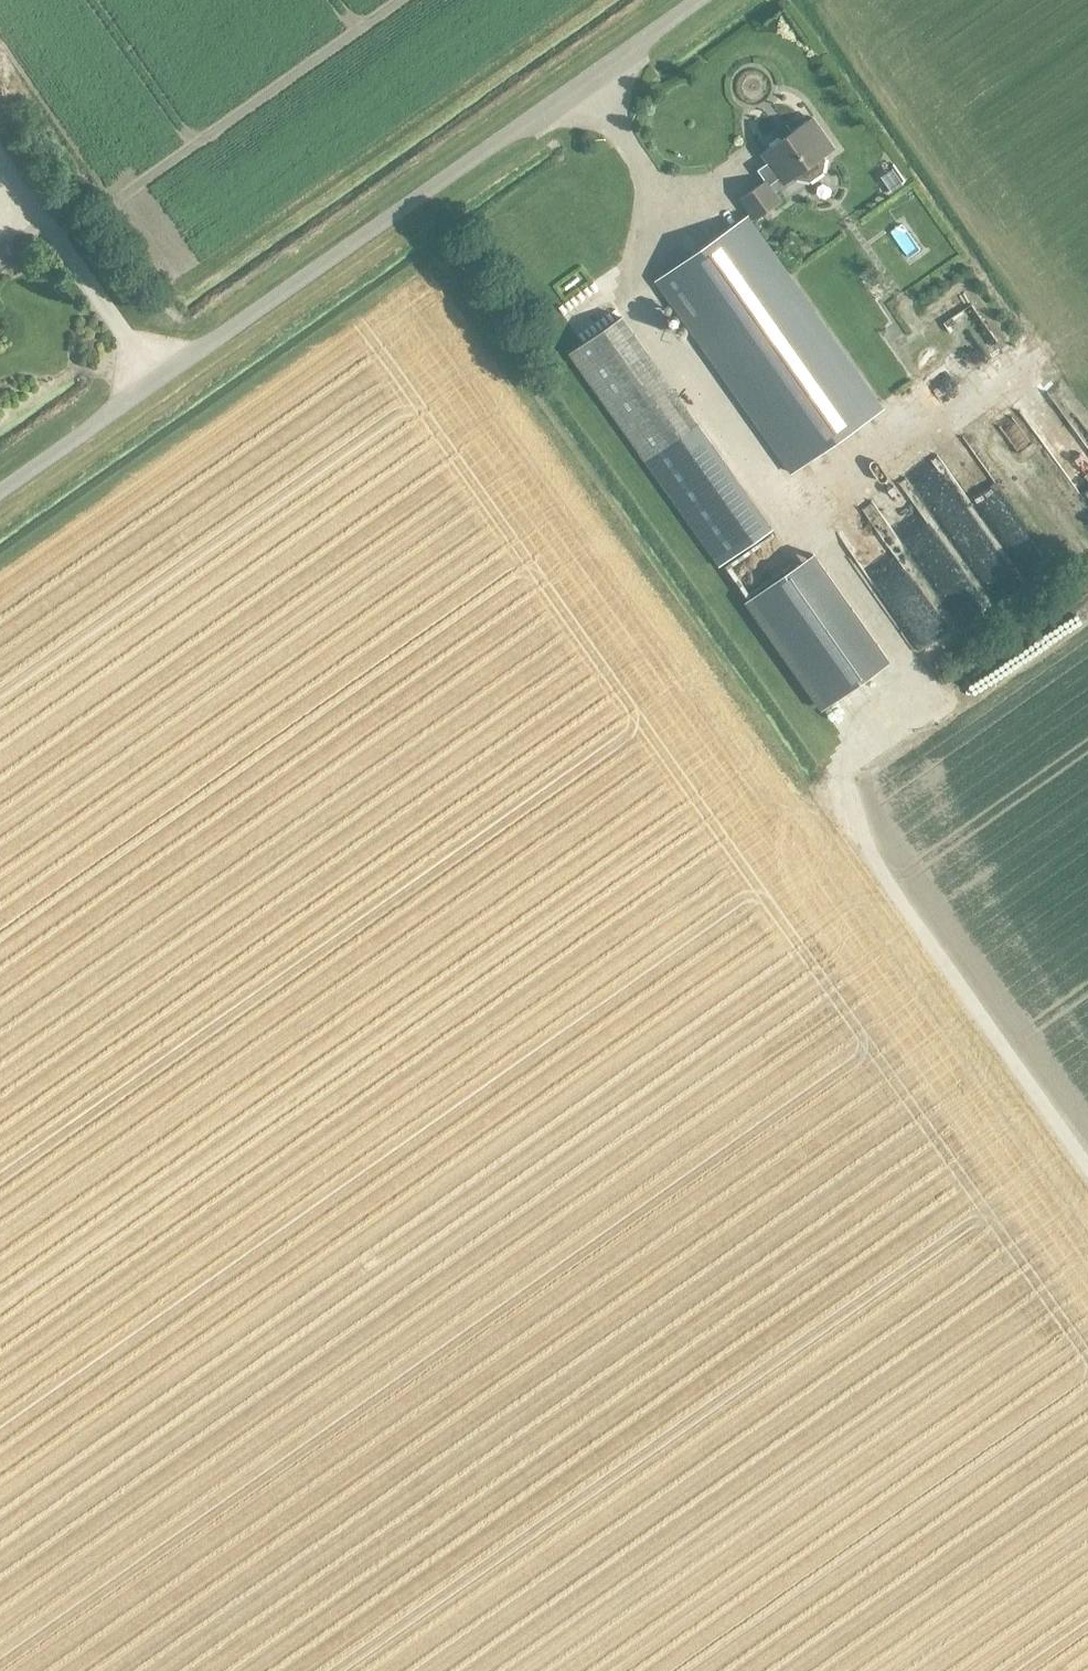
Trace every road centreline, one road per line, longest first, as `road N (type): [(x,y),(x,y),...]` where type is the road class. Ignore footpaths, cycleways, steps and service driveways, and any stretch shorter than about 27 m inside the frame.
road 1 (unclassified): [(0,487),(699,0)]
road 2 (track): [(1087,1163),(842,812),(839,769)]

